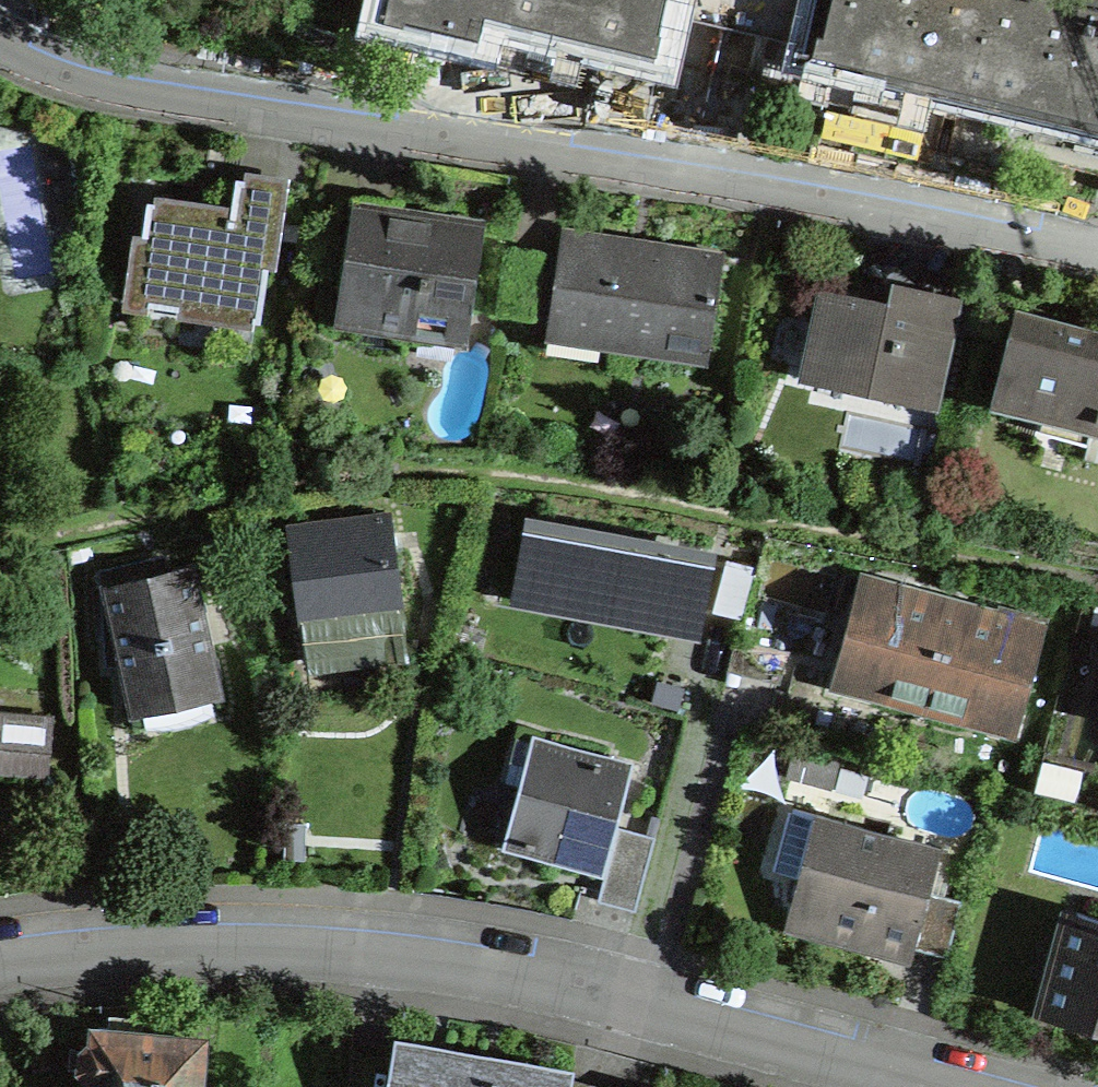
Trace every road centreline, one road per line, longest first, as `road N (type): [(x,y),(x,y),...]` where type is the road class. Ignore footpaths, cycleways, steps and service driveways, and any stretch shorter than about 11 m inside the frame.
road 1 (residential): [(0,39),(63,73),(1097,252)]
road 2 (residential): [(0,954),(218,938),(414,951),(584,986),(960,1086)]

